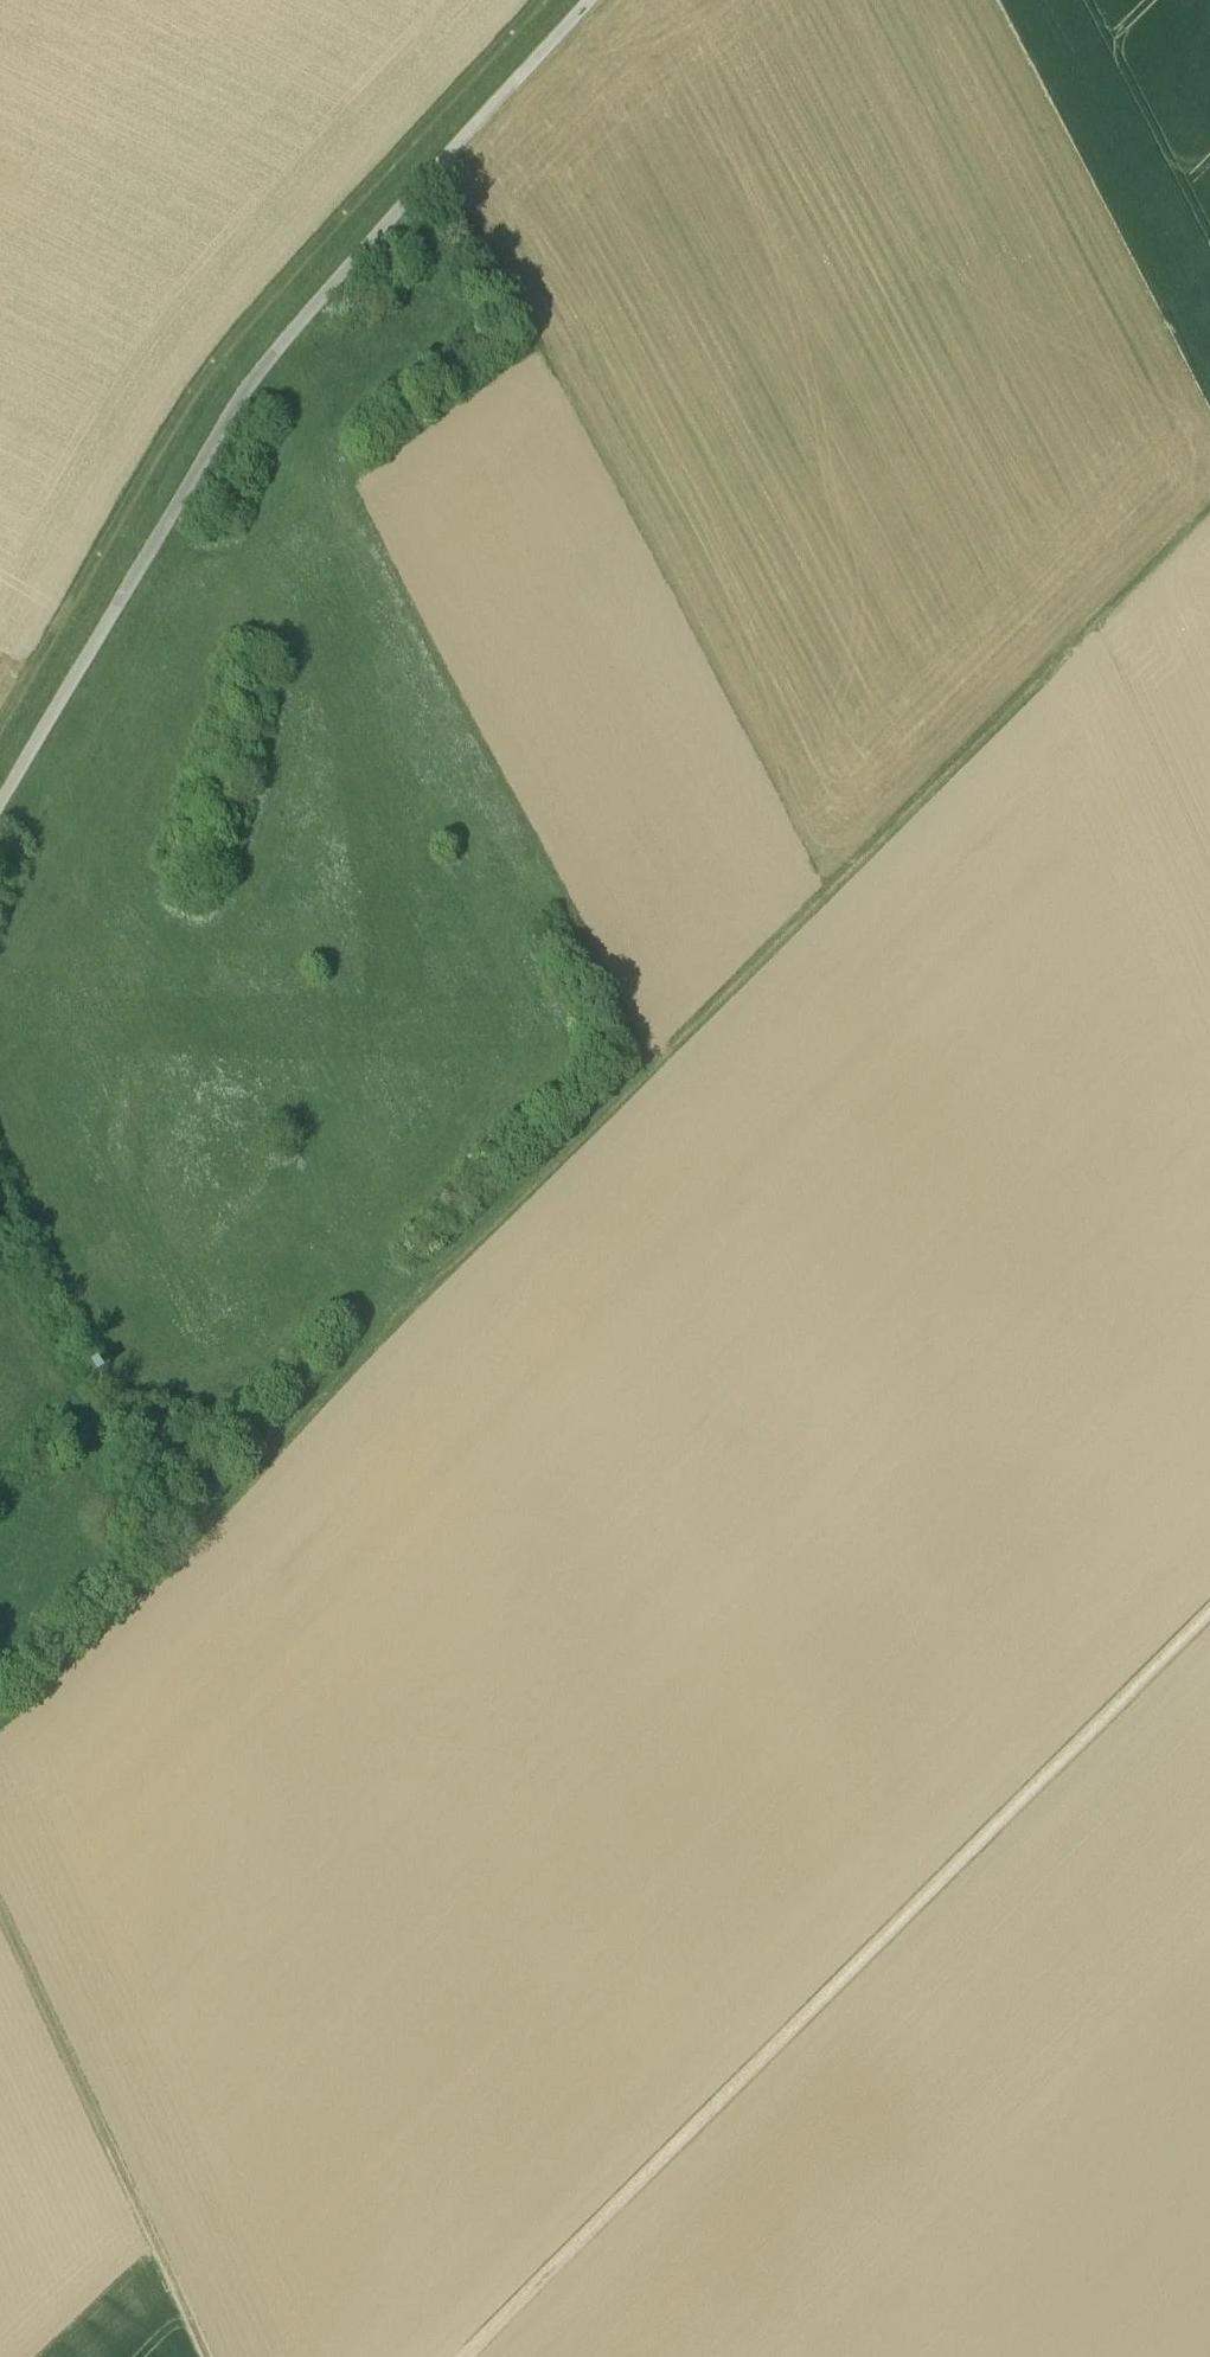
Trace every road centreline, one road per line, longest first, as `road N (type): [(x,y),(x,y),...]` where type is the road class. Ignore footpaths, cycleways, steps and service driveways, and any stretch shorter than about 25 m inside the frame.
road 1 (track): [(0,1730),(670,1065),(1209,512)]
road 2 (track): [(454,2356),(1209,1605)]
road 3 (track): [(0,807),(290,332),(594,0)]
road 4 (track): [(542,0),(227,348),(177,415),(0,723)]
road 5 (track): [(210,2356),(0,1904)]

